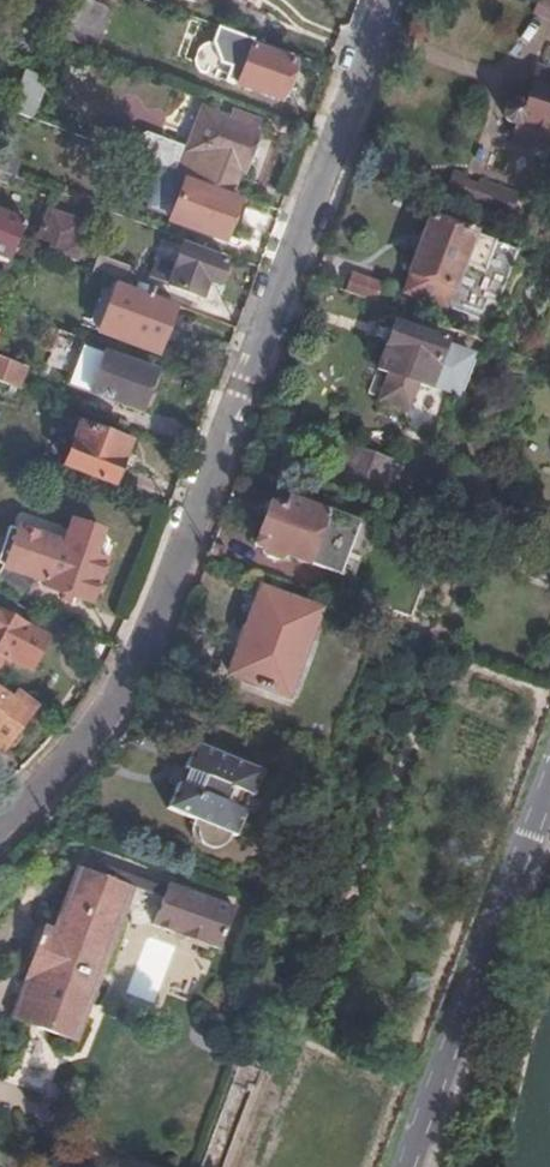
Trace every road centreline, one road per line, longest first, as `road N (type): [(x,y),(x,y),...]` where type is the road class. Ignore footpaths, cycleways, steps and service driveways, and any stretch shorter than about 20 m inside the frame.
road 1 (residential): [(0,825),(60,769),(144,646),(386,0)]
road 2 (residential): [(416,1166),(549,781)]

